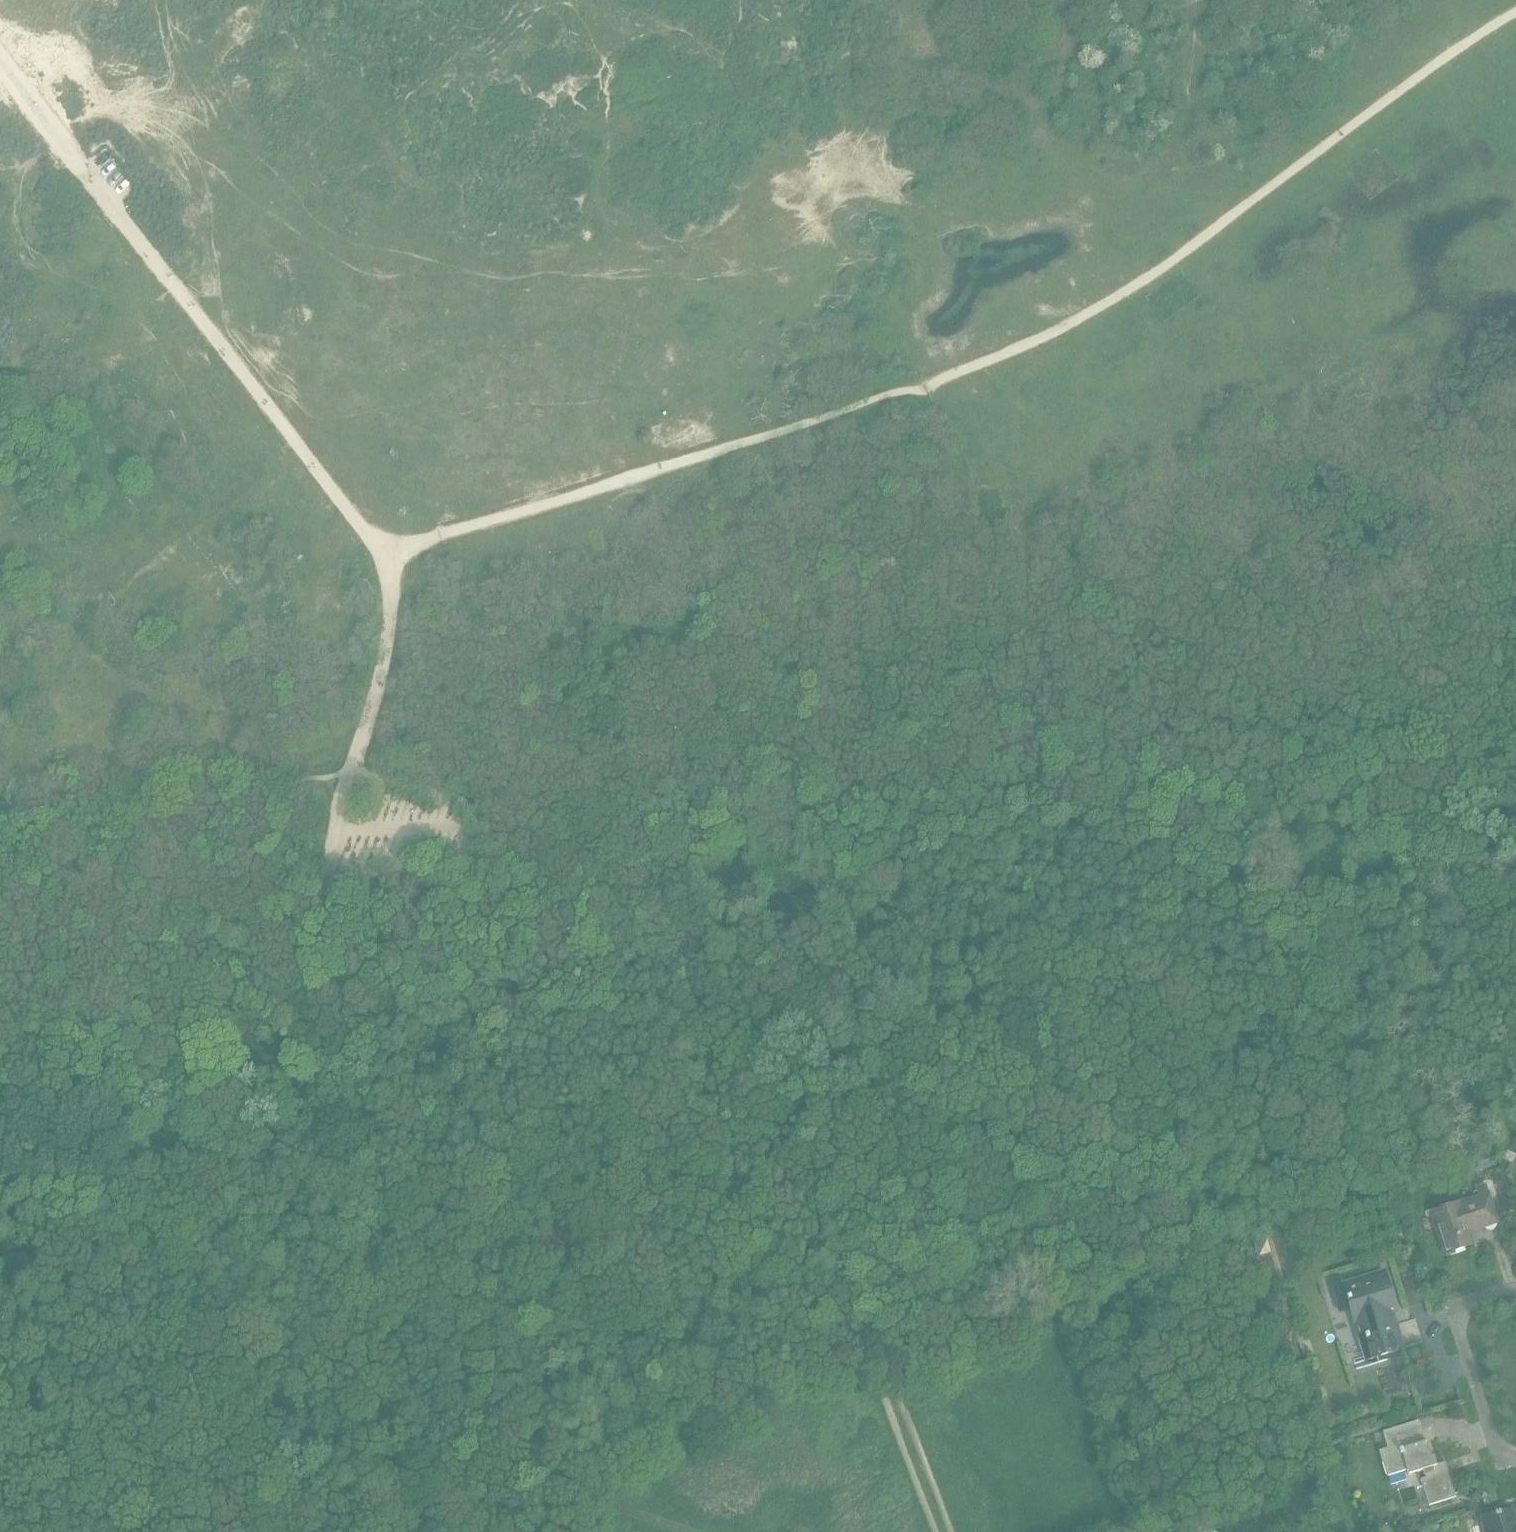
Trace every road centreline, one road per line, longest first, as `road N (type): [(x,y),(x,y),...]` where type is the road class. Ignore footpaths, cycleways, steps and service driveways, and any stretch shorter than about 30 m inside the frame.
road 1 (track): [(798,1182),(684,1249),(620,1258),(545,1255),(491,1272),(393,1320),(367,1361),(353,1362),(284,1326),(264,1329),(236,1353),(179,1379),(112,1391)]
road 2 (track): [(1307,980),(1290,1014),(1298,1116),(1257,1175),(1231,1192),(1206,1193),(1158,1172),(983,1138),(875,1130),(798,1182)]
road 3 (track): [(1307,980),(1192,983),(1115,971),(1011,984),(777,1054)]
road 4 (track): [(299,1531),(453,1483),(534,1470),(466,1290)]
road 5 (residential): [(1515,1288),(1463,1295),(1454,1313),(1487,1424),(1515,1447)]
road 6 (track): [(1515,948),(1307,980)]
road 7 (track): [(720,1531),(534,1470)]
road 8 (track): [(0,1423),(42,1435),(64,1402),(112,1391)]

